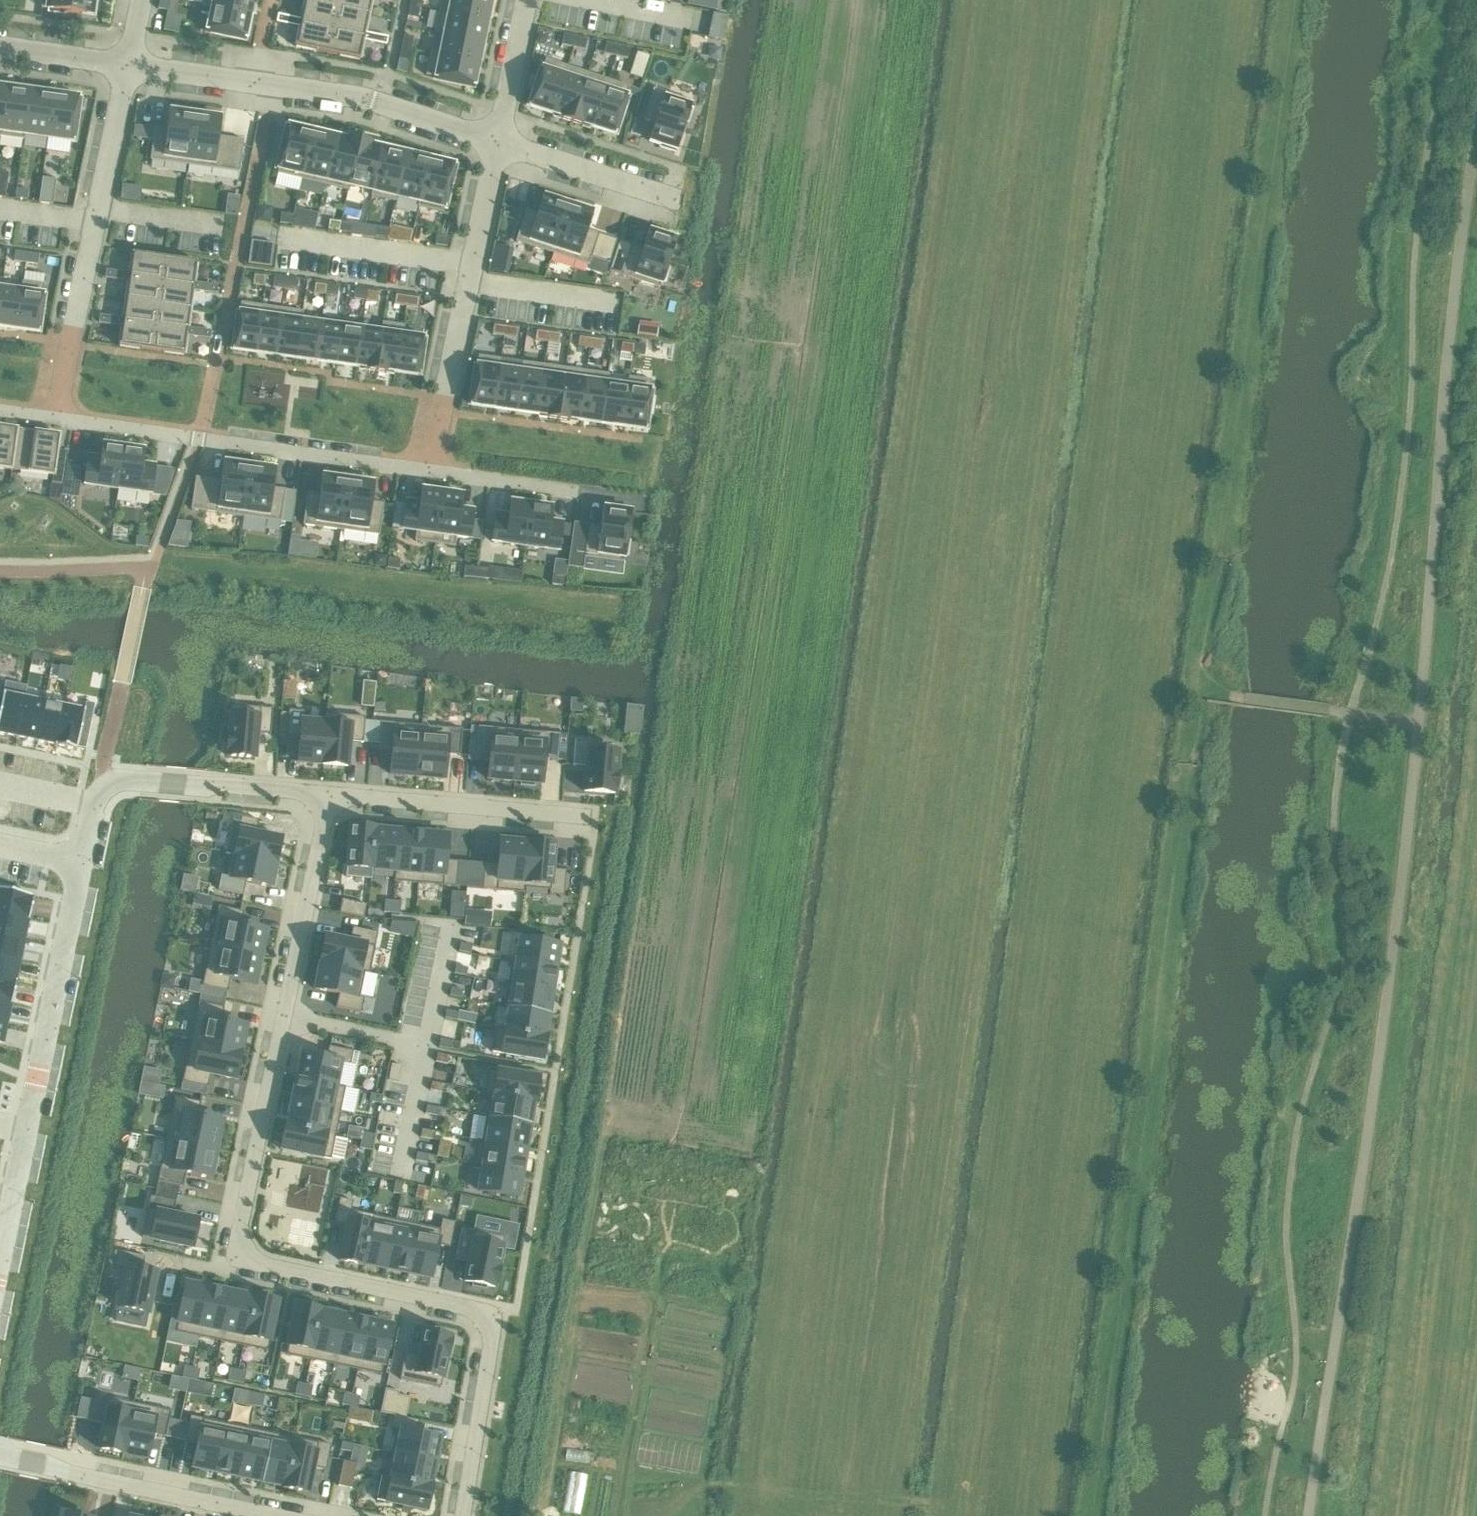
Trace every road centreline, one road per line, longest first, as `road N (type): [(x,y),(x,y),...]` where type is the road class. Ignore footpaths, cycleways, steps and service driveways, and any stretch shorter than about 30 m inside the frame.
road 1 (residential): [(460,1515),(493,1322),(483,1312),(257,1262),(237,1238),(328,796)]
road 2 (residential): [(0,1248),(83,861)]
road 3 (residential): [(52,420),(428,472)]
road 4 (residential): [(129,66),(372,100),(496,141)]
road 5 (residential): [(52,420),(129,66)]
road 6 (residential): [(496,141),(428,472)]
road 7 (residential): [(83,861),(100,776),(328,796)]
road 8 (residential): [(0,1457),(278,1515)]
road 9 (residential): [(328,796),(597,817)]
road 10 (residential): [(496,141),(671,197)]
road 11 (residential): [(428,472),(577,493)]
road 12 (residential): [(526,0),(496,141)]
road 13 (residential): [(0,47),(129,66)]

